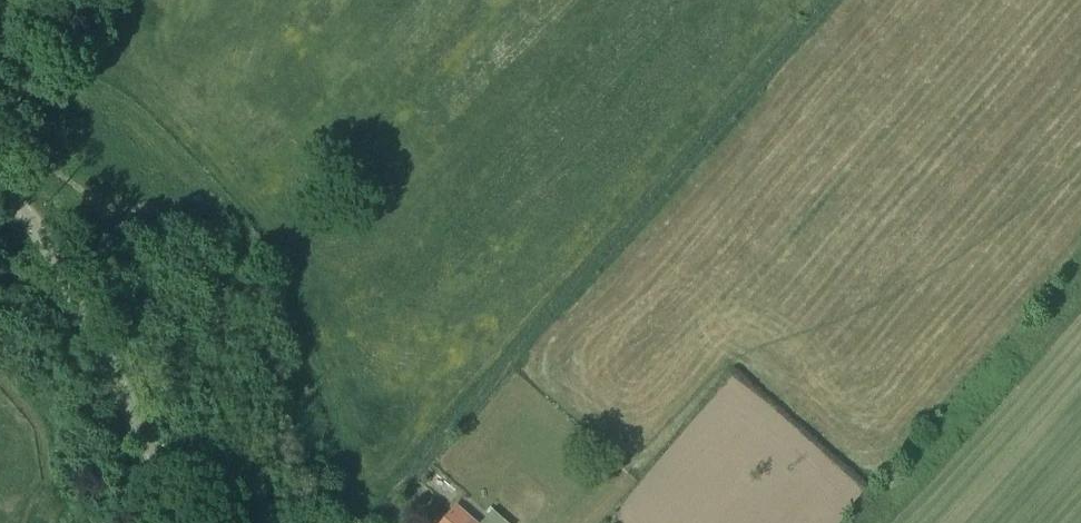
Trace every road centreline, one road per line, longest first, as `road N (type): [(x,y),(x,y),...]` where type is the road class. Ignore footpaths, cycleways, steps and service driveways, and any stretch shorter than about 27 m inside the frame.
road 1 (unclassified): [(189,522),(0,185)]

